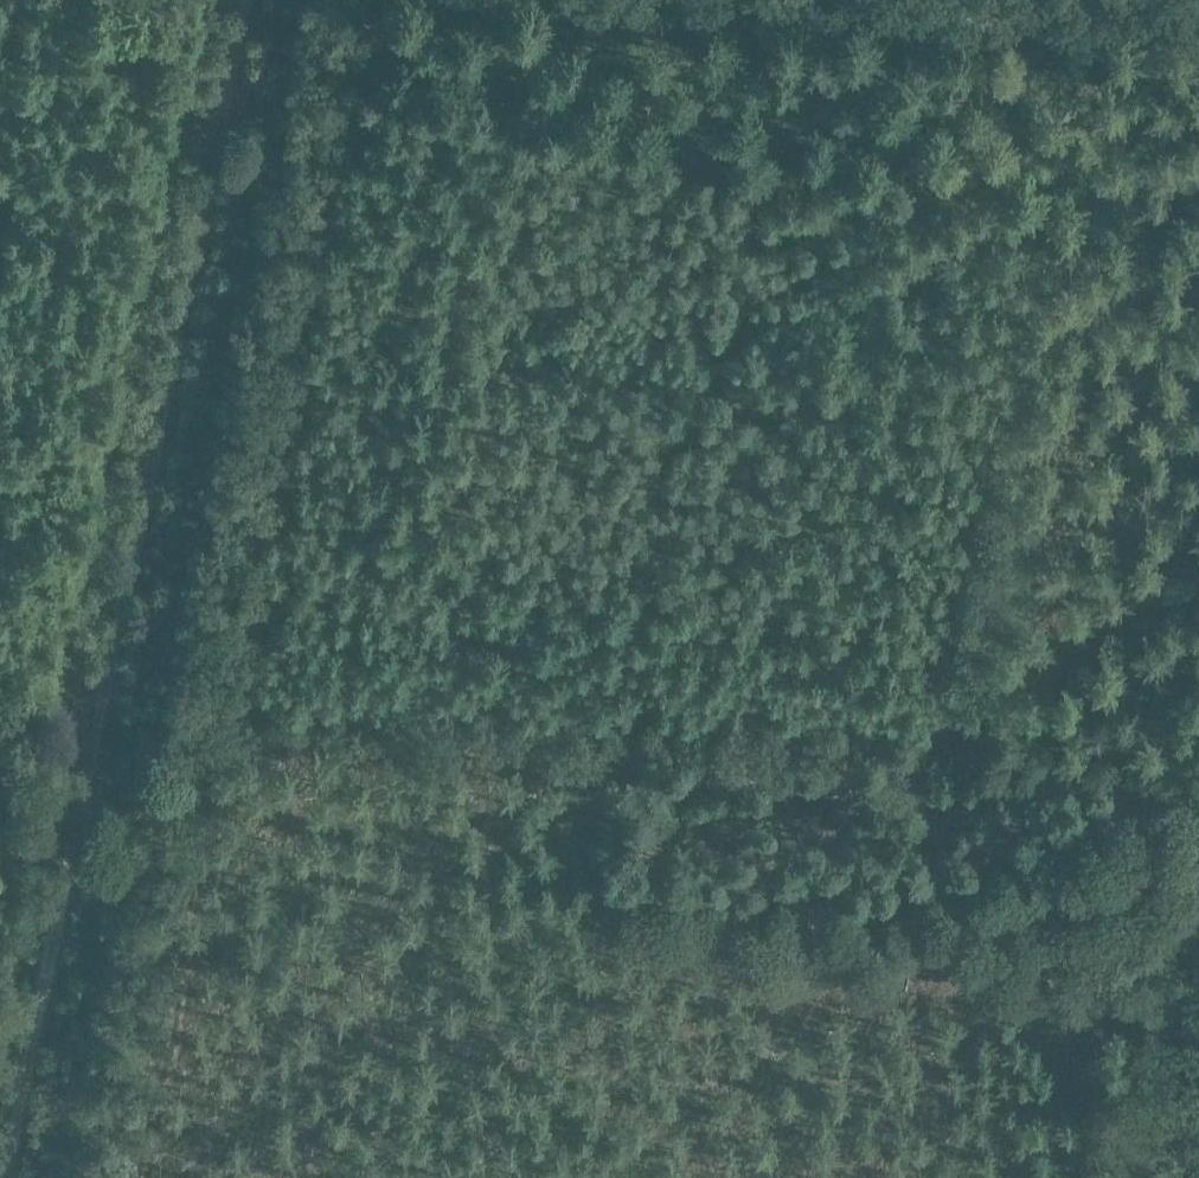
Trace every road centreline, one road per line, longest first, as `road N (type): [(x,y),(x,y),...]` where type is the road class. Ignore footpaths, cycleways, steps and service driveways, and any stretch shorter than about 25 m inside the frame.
road 1 (track): [(248,0),(0,1177)]
road 2 (track): [(225,1177),(391,1081),(465,1057),(608,1039),(693,1045),(758,1060),(959,942),(1187,861)]
road 3 (track): [(1127,1177),(1198,801)]

